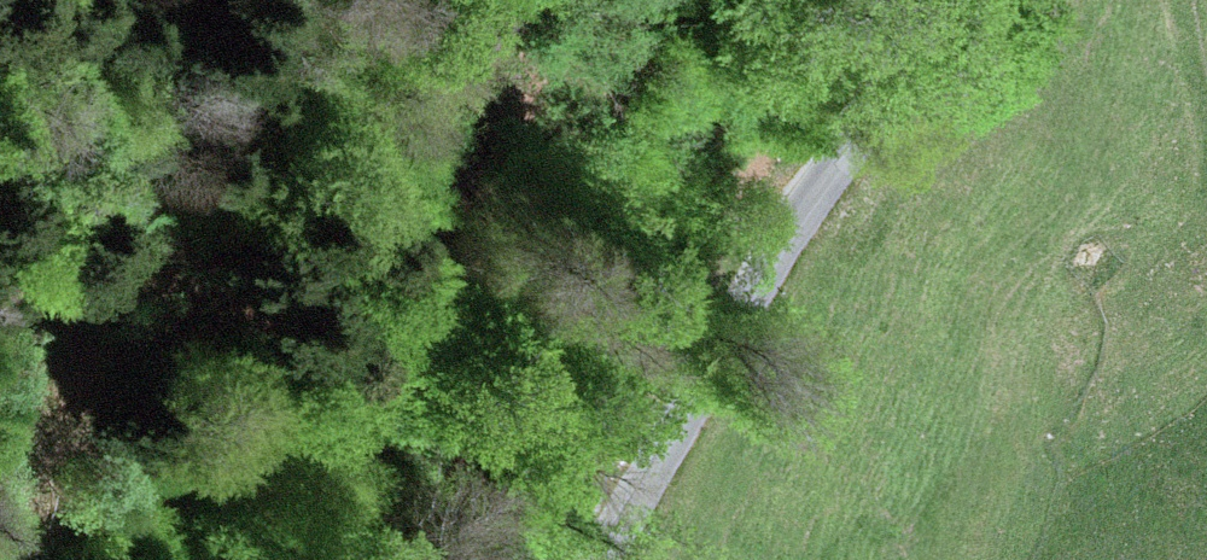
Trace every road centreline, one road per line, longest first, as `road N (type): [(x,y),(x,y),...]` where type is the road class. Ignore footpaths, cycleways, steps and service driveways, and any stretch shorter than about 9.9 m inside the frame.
road 1 (tertiary): [(955,0),(759,278),(595,559)]
road 2 (track): [(314,559),(353,476),(413,213),(445,0)]
road 3 (track): [(413,213),(528,0)]
road 4 (track): [(1185,0),(1206,122)]

